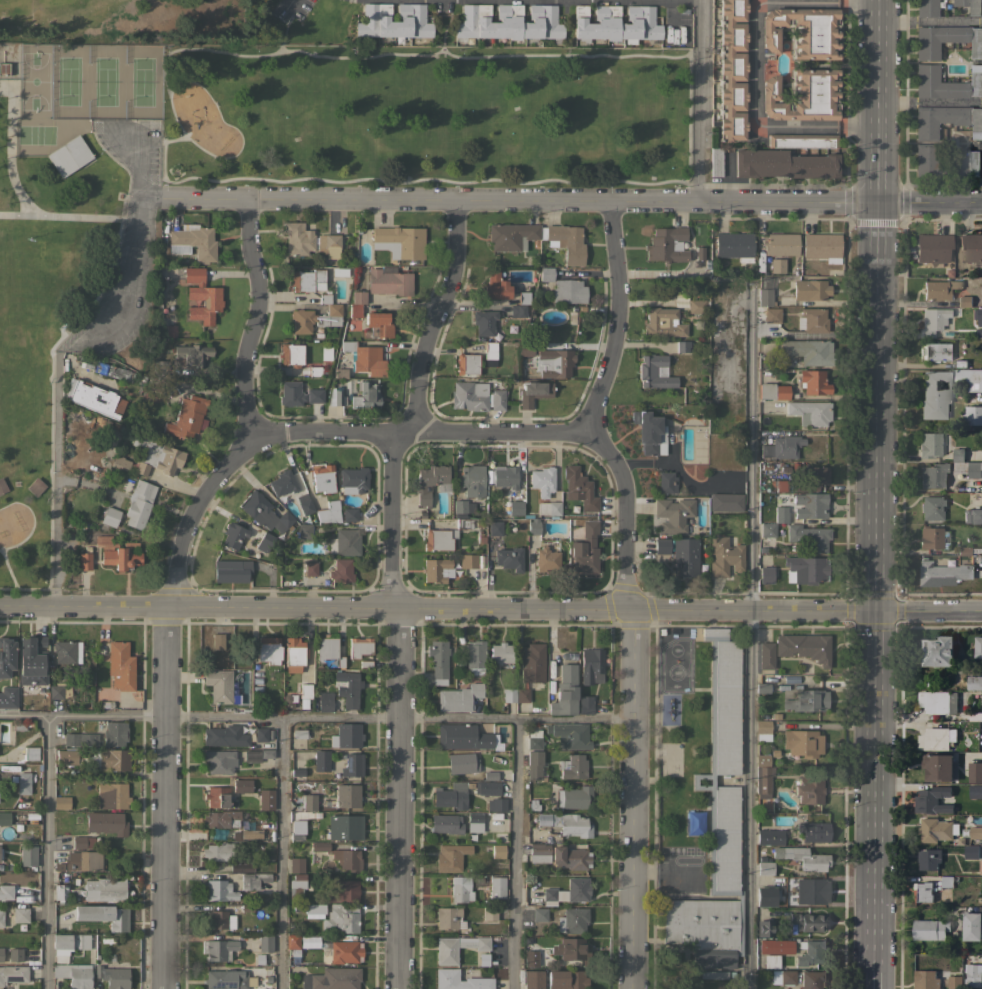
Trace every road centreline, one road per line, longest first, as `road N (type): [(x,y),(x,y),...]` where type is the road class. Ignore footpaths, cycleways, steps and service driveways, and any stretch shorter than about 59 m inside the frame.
road 1 (secondary): [(876,0),(875,988)]
road 2 (tertiary): [(875,611),(0,608)]
road 3 (residential): [(876,202),(139,196)]
road 4 (residential): [(176,608),(178,546),(197,500),(243,433),(242,363),(258,302),(243,197)]
road 5 (residential): [(622,610),(623,480),(582,433),(616,319),(608,202)]
road 6 (residential): [(160,988),(161,609)]
road 7 (residential): [(397,988),(400,610)]
road 8 (tertiary): [(632,988),(631,610)]
road 9 (residential): [(582,433),(243,433)]
road 10 (residential): [(413,432),(417,375),(452,279),(455,200)]
road 11 (residential): [(389,610),(391,432)]

